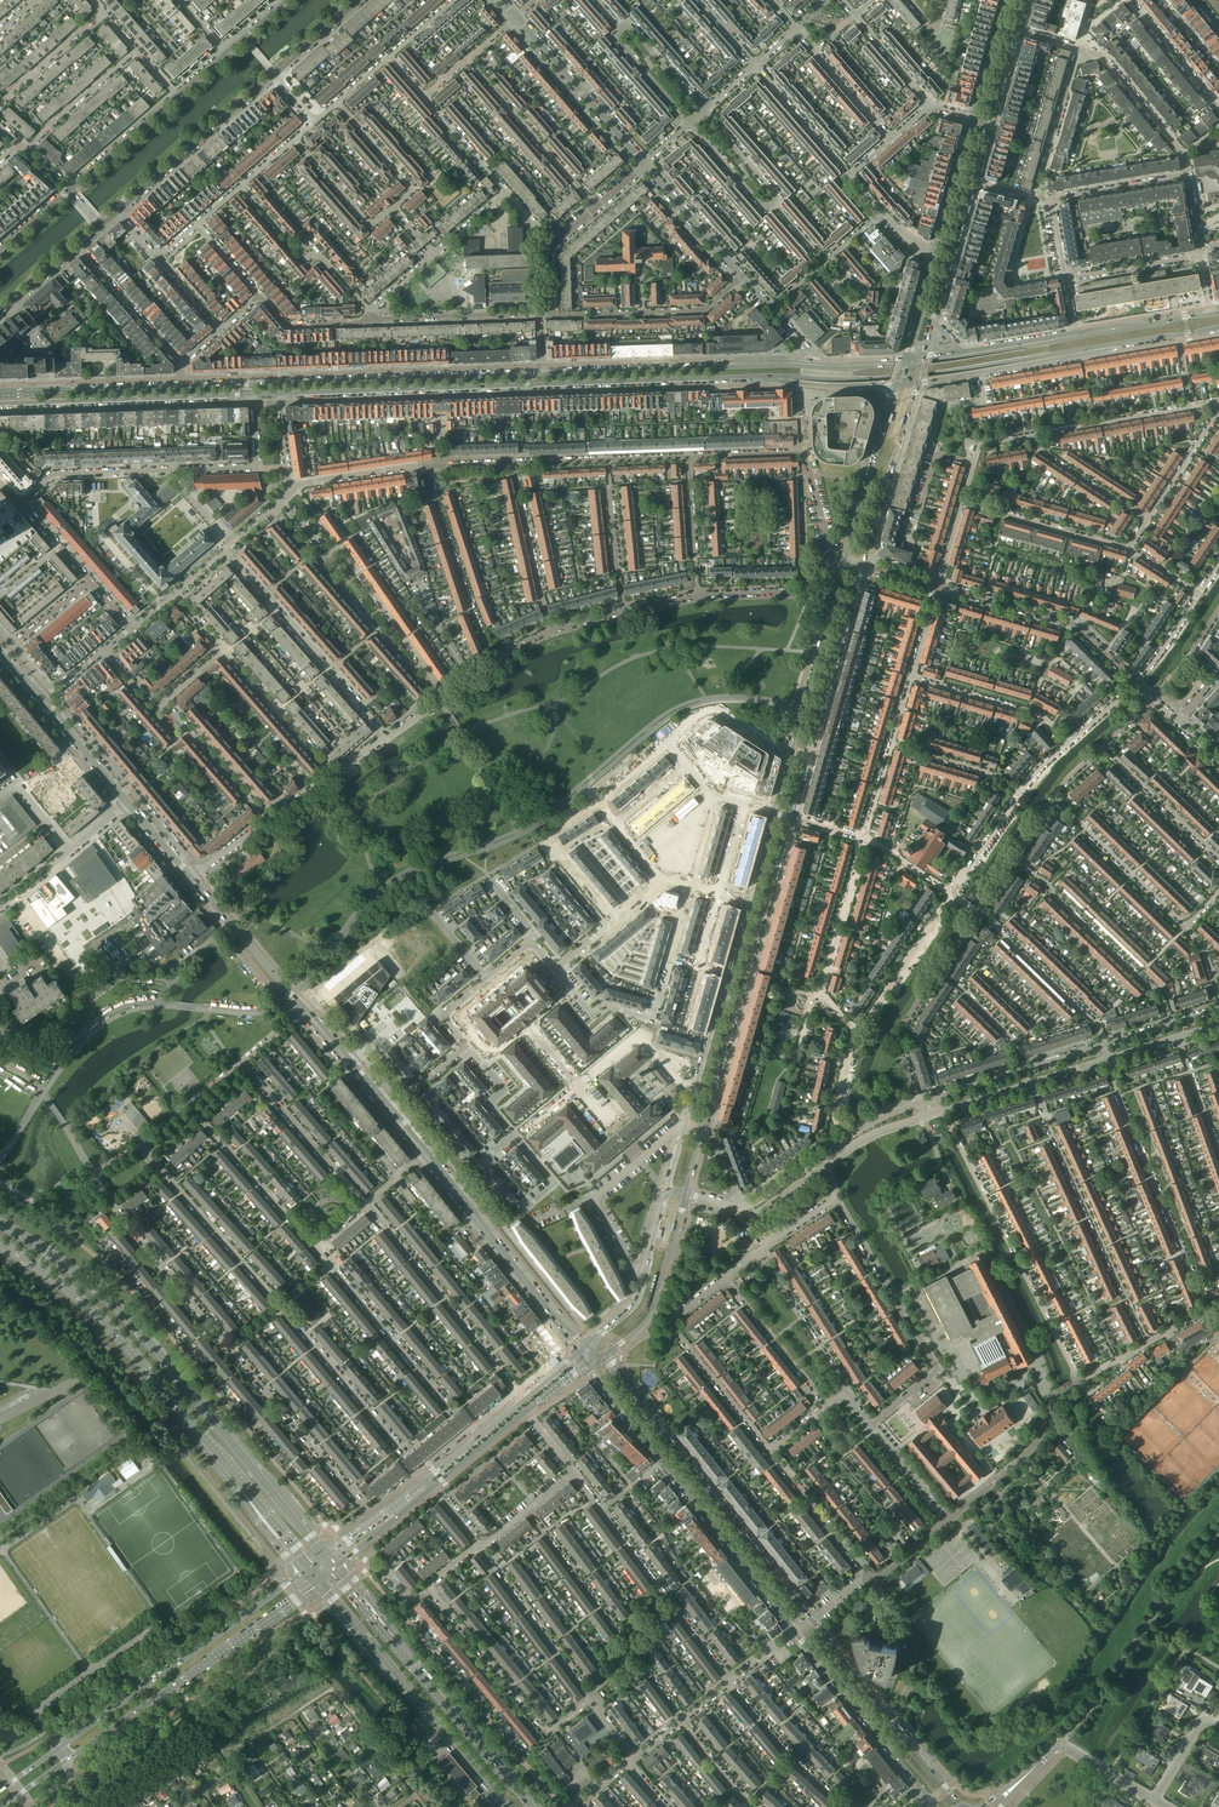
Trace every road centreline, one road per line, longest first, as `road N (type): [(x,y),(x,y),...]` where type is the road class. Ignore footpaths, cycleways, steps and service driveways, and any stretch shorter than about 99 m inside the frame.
road 1 (primary): [(540,374),(0,392)]
road 2 (primary): [(277,395),(760,377)]
road 3 (trunk): [(324,1558),(125,1314),(0,1223)]
road 4 (primary): [(1138,327),(933,362),(719,367)]
road 5 (trunk): [(0,1244),(107,1324),(256,1506)]
road 6 (primary): [(760,377),(900,378),(1111,345)]
road 7 (tertiary): [(703,1127),(792,817)]
road 8 (tertiary): [(812,1620),(614,1369)]
road 9 (residential): [(175,592),(224,550),(388,736)]
road 10 (residential): [(254,403),(257,467),(55,474),(21,502)]
road 11 (secondary): [(69,1759),(320,1583)]
road 12 (residential): [(1079,1380),(943,1111)]
road 13 (secondary): [(303,1573),(60,1747)]
road 14 (residential): [(366,1204),(513,1388),(469,1429)]
road 15 (residential): [(1033,1082),(1148,1342)]
road 16 (residential): [(836,1198),(935,1366),(870,1427)]
road 17 (residential): [(419,1472),(364,1508),(229,1349)]
road 18 (residential): [(1206,1310),(1108,1058)]
road 19 (tertiary): [(792,817),(863,565)]
road 20 (residential): [(527,1511),(682,1720)]
road 21 (tertiary): [(844,560),(774,810)]
road 22 (primary): [(0,404),(254,395)]
road 23 (residential): [(1071,1729),(1218,1526)]
road 24 (residential): [(590,1699),(547,1732),(427,1586)]
road 25 (tertiary): [(961,1806),(812,1620)]
road 26 (residential): [(1171,1025),(1162,998),(1011,857)]
road 27 (tertiary): [(749,901),(686,1124)]
road 28 (residential): [(726,1278),(671,1326),(770,1450)]
road 29 (residential): [(1137,682),(1073,625),(938,586)]
road 30 (trunk): [(531,1806),(388,1632)]
road 31 (residential): [(831,554),(803,452),(689,456)]
road 32 (residential): [(730,1683),(599,1510)]
road 33 (tertiary): [(662,1460),(795,1631)]
road 34 (residential): [(559,1324),(426,1154)]
road 35 (residential): [(865,837),(822,990),(858,1034)]
road 36 (residential): [(282,1307),(140,1146)]
road 37 (residential): [(419,1472),(282,1307)]
road 38 (residential): [(469,1429),(330,1266)]
road 39 (residential): [(117,214),(276,74)]
road 40 (residential): [(182,867),(184,853),(69,716),(51,711)]
road 41 (residential): [(742,276),(703,310),(557,315),(551,304)]
road 42 (residential): [(220,329),(181,365),(77,248)]
road 43 (residential): [(686,1124),(596,1200),(644,1278)]
road 44 (tertiary): [(795,1631),(922,1789)]
road 45 (residential): [(493,658),(435,499),(431,466)]
road 46 (residential): [(916,384),(1100,354),(1111,345)]
road 47 (residential): [(597,207),(467,59)]
road 48 (residential): [(948,1520),(1022,1459),(1057,1393),(1079,1380)]
road 49 (residential): [(645,164),(516,17)]
road 50 (residential): [(188,1105),(314,1248)]
road 51 (residential): [(590,1699),(478,1545)]
road 52 (tertiary): [(863,565),(916,384)]
road 53 (residential): [(366,1204),(241,1063)]
road 54 (residential): [(240,186),(303,258),(319,255),(371,311)]
road 55 (residential): [(444,693),(344,552),(331,555)]
road 56 (residential): [(979,912),(1097,1023),(1105,1045)]
road 57 (residential): [(113,1206),(229,1349)]
road 58 (tertiary): [(896,385),(844,560)]
road 59 (residential): [(1054,800),(1184,926)]
road 60 (primary): [(719,367),(540,374)]
road 61 (residential): [(321,563),(437,699)]
road 62 (residential): [(1130,547),(961,502)]
road 63 (residential): [(303,1011),(191,877)]
road 64 (residential): [(911,678),(1037,715),(1067,744)]
road 65 (residential): [(1187,175),(1182,152),(1101,56),(1079,49)]
road 66 (tertiary): [(615,1347),(651,1311),(686,1195)]
road 67 (residential): [(513,463),(550,629)]
road 68 (residential): [(952,893),(858,1034)]
road 69 (residential): [(334,775),(222,649)]
road 70 (residential): [(371,318),(539,313)]
road 71 (residential): [(843,1806),(730,1683)]
road 72 (residential): [(846,1391),(758,1251)]
road 73 (trunk): [(320,1583),(425,1709)]
road 74 (residential): [(726,1278),(827,1405)]
road 75 (residential): [(1034,435),(1192,408)]
road 76 (residential): [(160,704),(269,820)]
road 77 (residential): [(1218,860),(1104,749)]
road 78 (residential): [(866,1575),(770,1450)]
road 79 (tertiary): [(973,181),(1016,31)]
road 80 (residential): [(1079,49),(1035,198)]
road 81 (residential): [(697,594),(807,590),(831,554)]
road 82 (residential): [(623,610),(608,459)]
road 83 (residential): [(26,152),(135,50)]
road 84 (residential): [(742,276),(645,164)]
road 85 (residential): [(1034,435),(1038,451),(1147,520)]
road 86 (residential): [(919,1105),(904,1037),(940,971)]
road 87 (tertiary): [(933,319),(973,181)]
road 88 (residential): [(849,174),(756,65)]
road 89 (residential): [(797,29),(891,137)]
road 90 (tertiary): [(976,119),(937,255)]
road 91 (residential): [(431,466),(291,486)]
road 92 (residential): [(176,96),(70,189)]
road 93 (residential): [(1218,109),(1129,0)]
road 94 (residential): [(392,208),(411,185),(337,103)]
road 95 (residential): [(295,139),(367,222),(392,208)]
road 96 (residential): [(1051,201),(1187,175)]
road 97 (residential): [(689,456),(697,594)]
road 98 (residential): [(1065,279),(1201,256)]
road 99 (residential): [(102,12),(0,104)]
road 100 (residential): [(760,377),(896,385)]
road 101 (residential): [(1019,793),(979,769),(893,744)]
road 102 (tertiary): [(579,1353),(476,1438)]
road 103 (residential): [(1021,1071),(1010,1036),(940,971)]
road 104 (residential): [(389,1110),(303,1011)]
road 105 (residential): [(1043,1760),(1064,1745),(1153,1801)]
road 106 (residential): [(1147,520),(1218,410)]
road 107 (tertiary): [(426,1480),(324,1558)]
road 108 (residential): [(774,810),(708,791),(670,745)]
road 109 (residential): [(508,193),(424,96)]
road 110 (residential): [(261,294),(288,326),(371,318)]
road 111 (tertiary): [(1011,0),(976,119)]
road 112 (residential): [(704,110),(633,25),(621,28)]
road 113 (residential): [(1179,1037),(1218,1153)]
road 114 (residential): [(689,123),(762,205),(774,202)]
road 115 (tertiary): [(432,1488),(526,1411)]
road 116 (residential): [(621,28),(618,39),(689,123)]
road 117 (residential): [(870,1427),(948,1520)]
road 118 (residential): [(858,1034),(827,1151)]
road 119 (tertiary): [(587,1365),(662,1460)]
road 120 (tertiary): [(340,1566),(432,1488)]
road 121 (residential): [(1019,793),(952,893)]
road 122 (residential): [(128,803),(51,711)]
road 123 (residential): [(555,969),(588,1011),(605,1006),(652,1019)]
road 124 (residential): [(816,269),(846,305),(857,304),(861,291),(830,256)]

